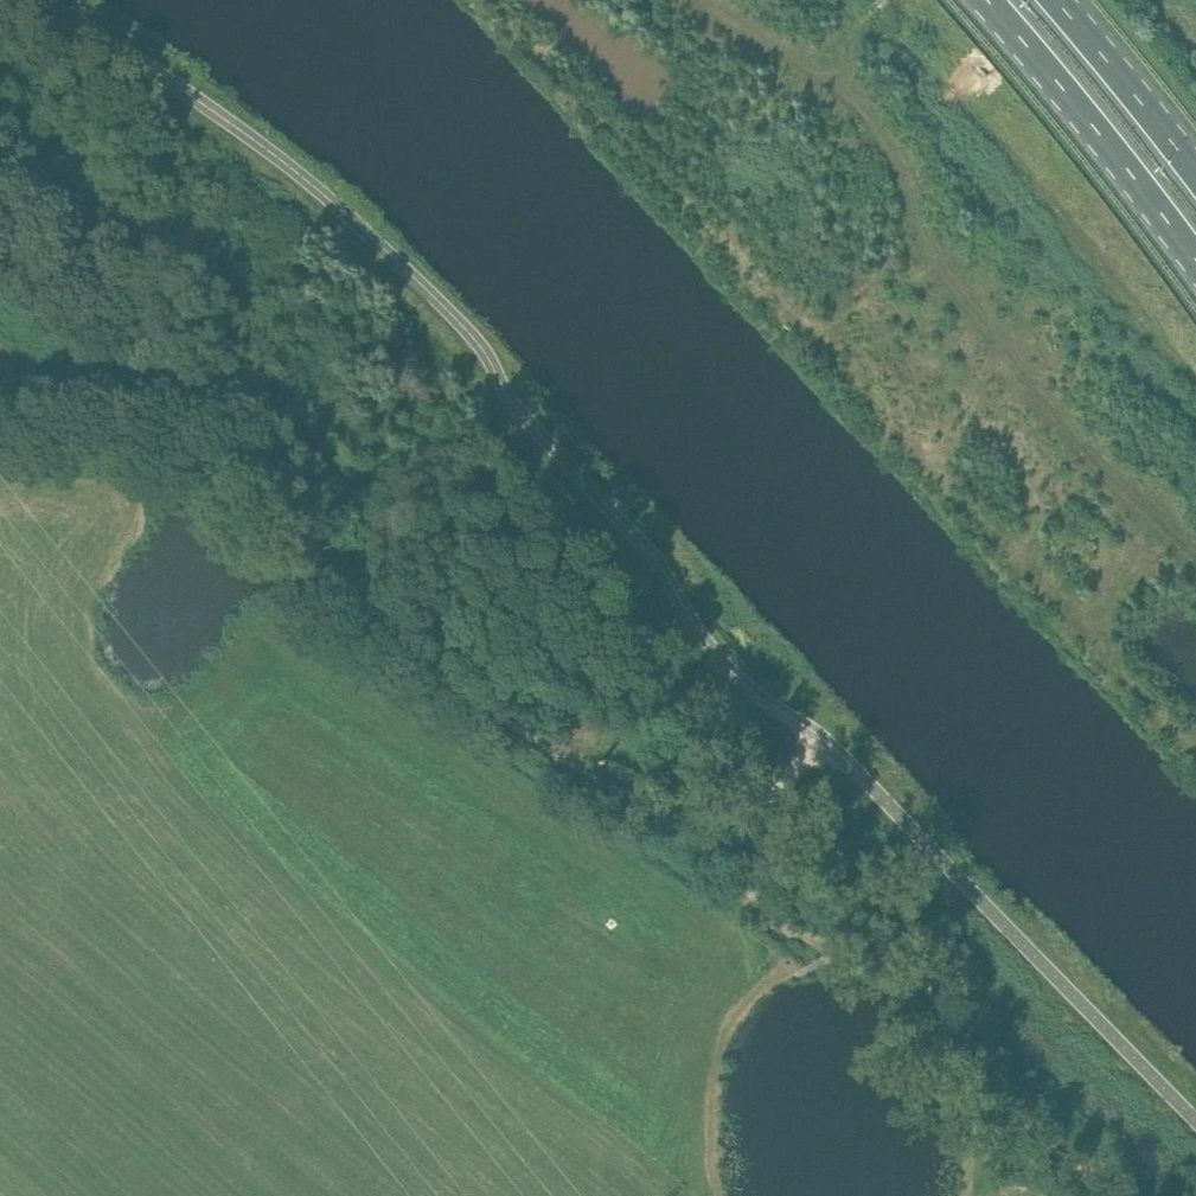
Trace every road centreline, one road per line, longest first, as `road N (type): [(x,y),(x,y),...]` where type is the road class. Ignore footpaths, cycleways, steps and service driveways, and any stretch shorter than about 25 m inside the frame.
road 1 (unclassified): [(24,0),(215,117),(351,220),(515,413),(634,576),(720,661),(941,853),(1195,1099)]
road 2 (trunk): [(983,0),(1195,264)]
road 3 (trunk): [(1195,177),(1051,0)]
road 4 (track): [(817,739),(743,841)]

